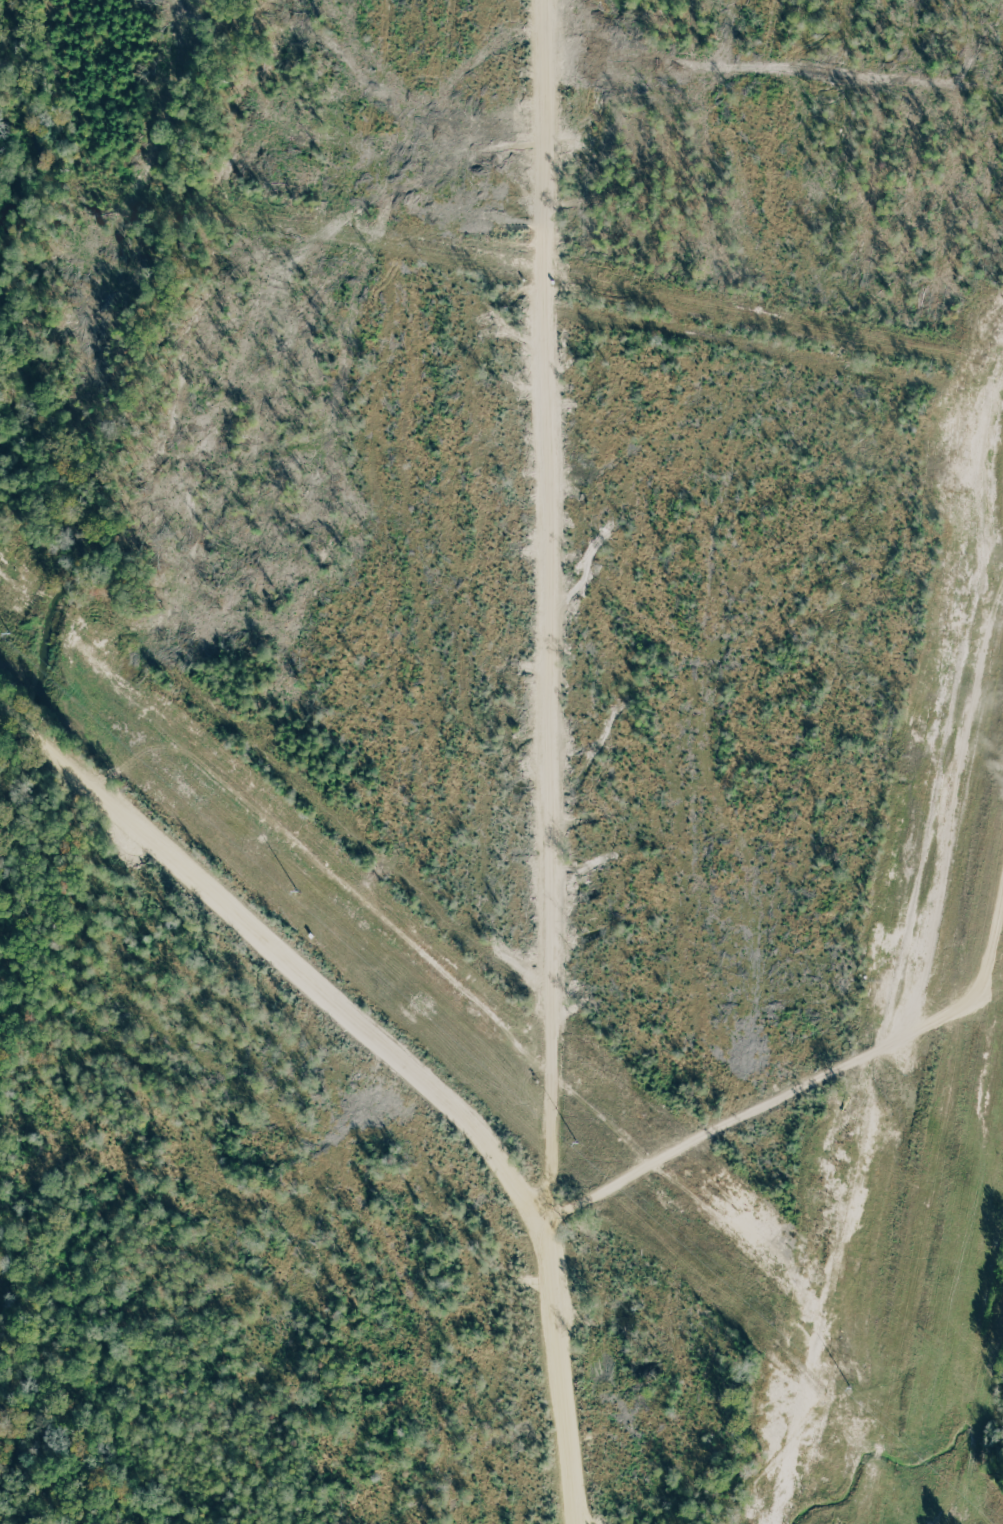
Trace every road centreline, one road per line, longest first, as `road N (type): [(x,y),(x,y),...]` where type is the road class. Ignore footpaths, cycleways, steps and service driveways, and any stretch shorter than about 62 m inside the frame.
road 1 (residential): [(585,1210),(0,696)]

